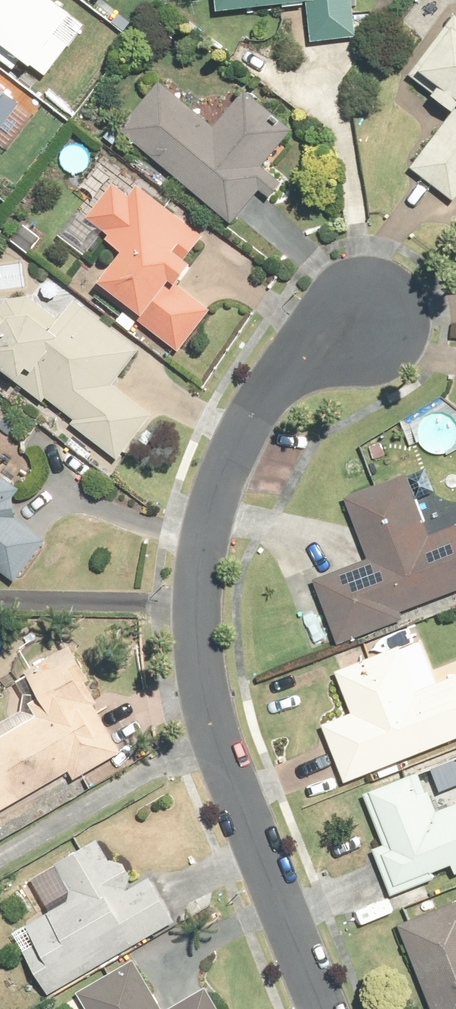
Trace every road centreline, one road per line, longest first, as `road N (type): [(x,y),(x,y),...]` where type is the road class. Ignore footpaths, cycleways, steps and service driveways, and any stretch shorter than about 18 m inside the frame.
road 1 (residential): [(373,321),(320,347),(284,378),(233,457),(208,523),(196,591),(199,662),(216,734),(323,1008)]

